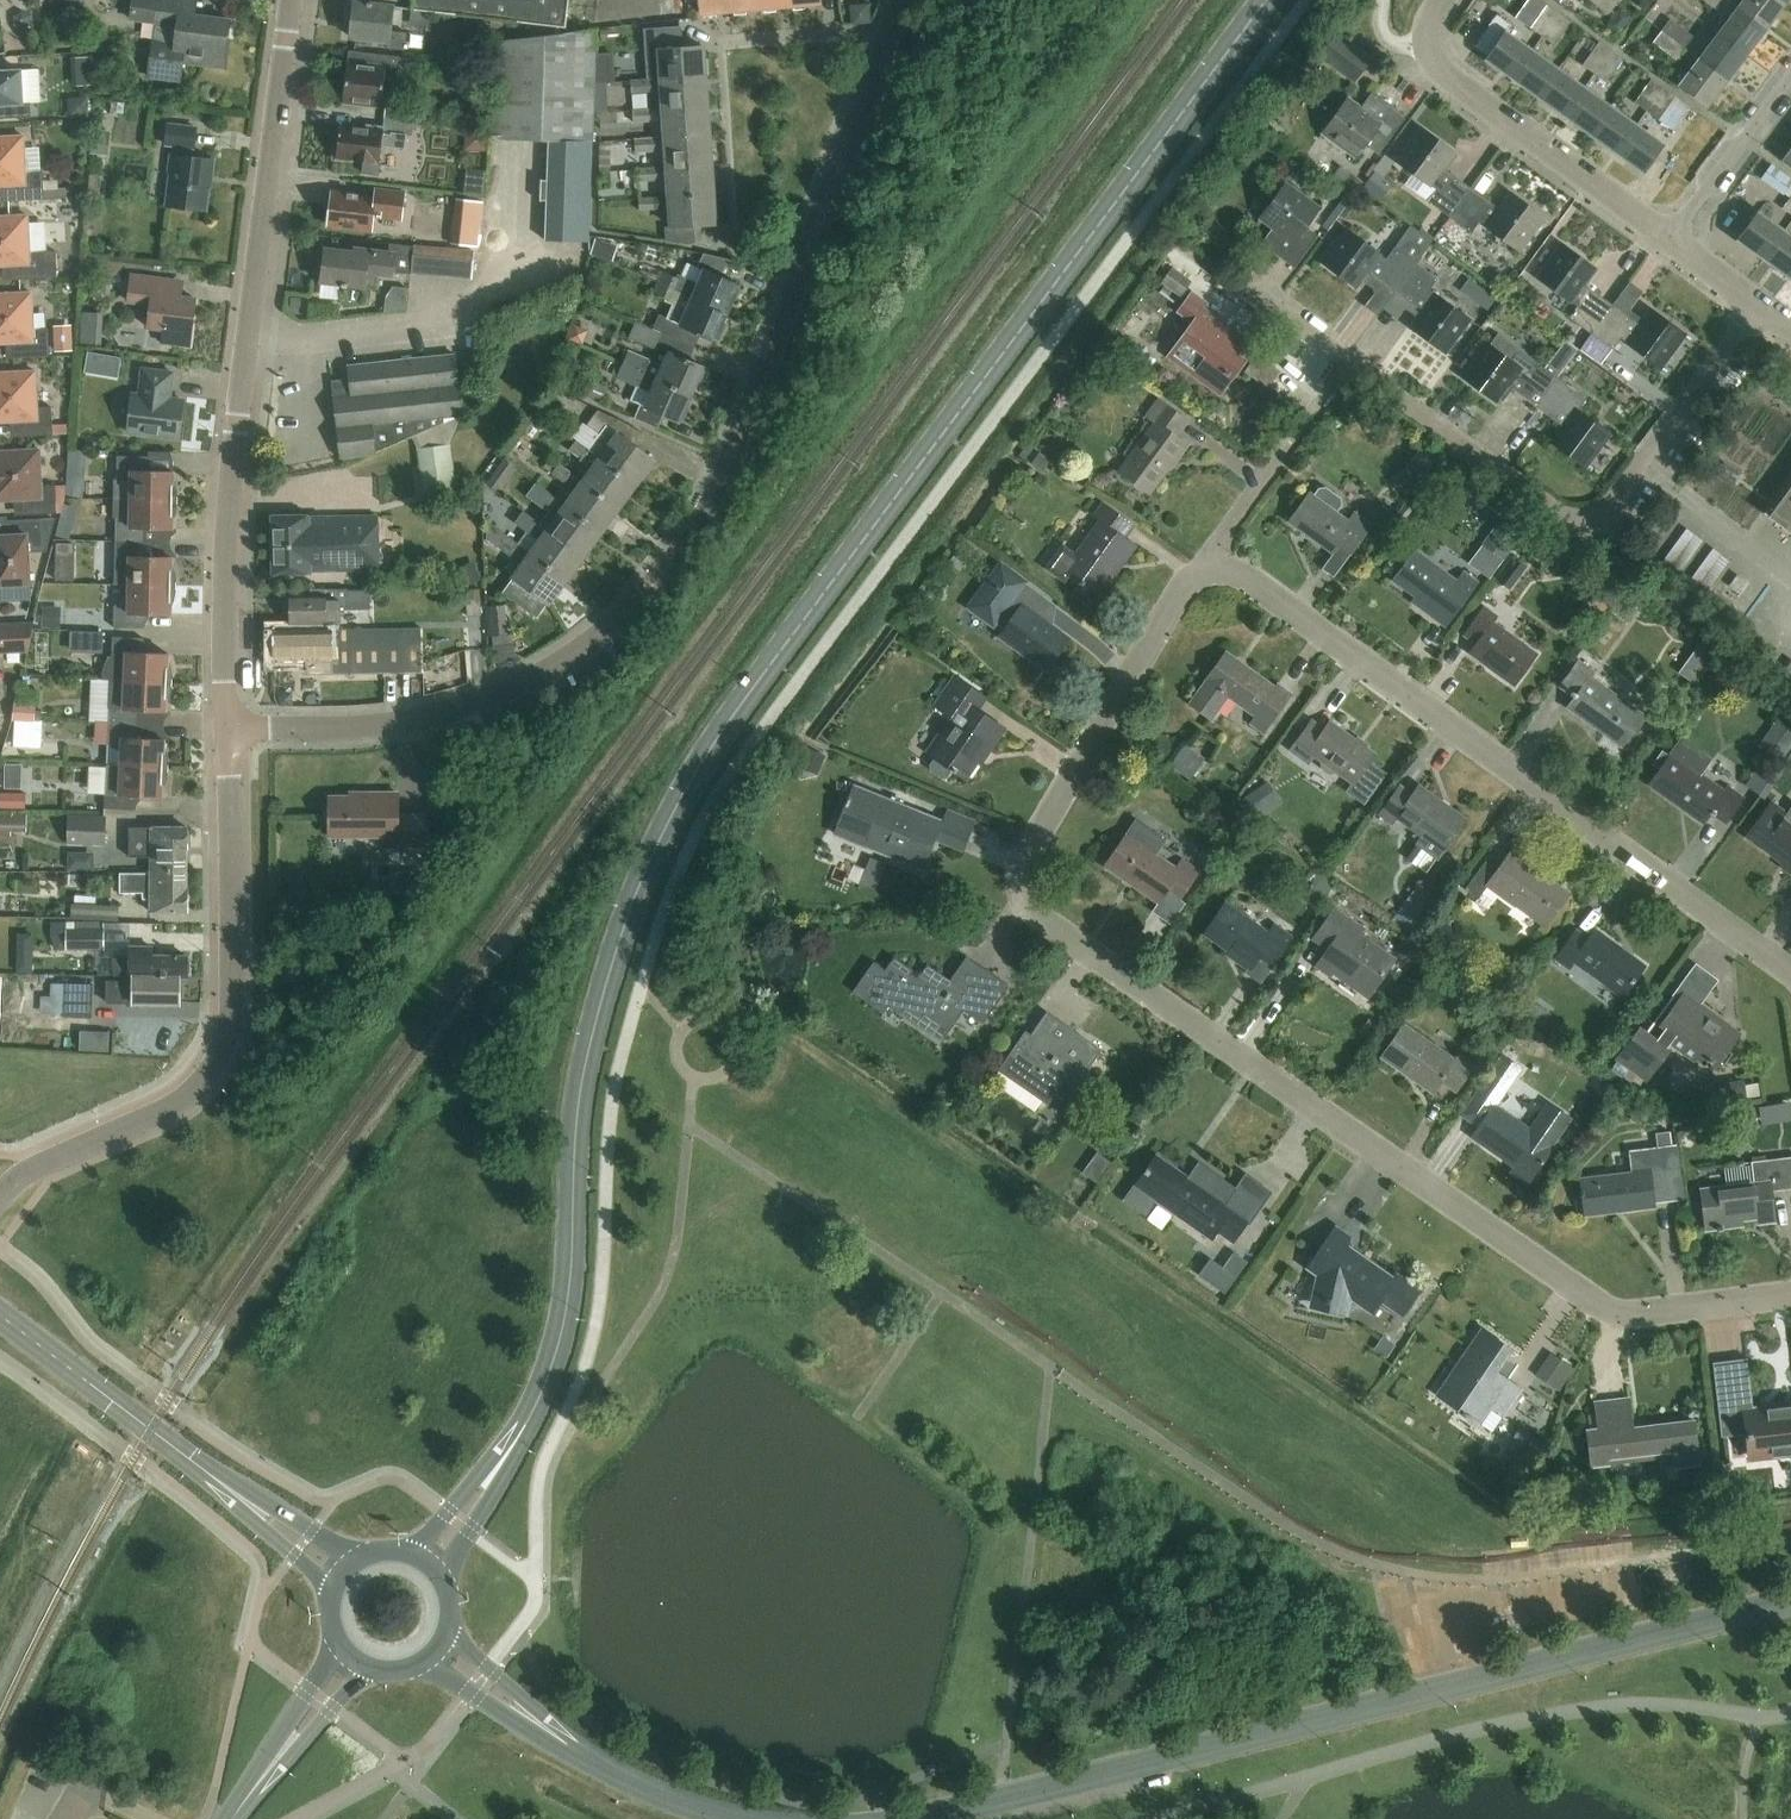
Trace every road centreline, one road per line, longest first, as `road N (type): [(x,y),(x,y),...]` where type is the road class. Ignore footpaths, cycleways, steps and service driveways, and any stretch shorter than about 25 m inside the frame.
road 1 (tertiary): [(512,1449),(547,1385),(565,1330),(578,1120),(597,1018),(649,866),(686,792),(724,729),(1267,0)]
road 2 (residential): [(1216,571),(1186,584),(1019,858),(1016,879),(1029,911),(1604,1304),(1641,1312),(1790,1290)]
road 3 (residential): [(229,726),(333,727),(445,710),(509,688),(589,633),(652,563),(690,499),(892,0)]
road 4 (tertiary): [(916,1818),(1790,1603)]
road 5 (unclassified): [(229,726),(229,513),(290,0)]
road 6 (residential): [(1790,974),(1556,795),(1238,575),(1216,571)]
road 7 (residential): [(1246,290),(1583,530),(1760,304)]
road 8 (unclassified): [(0,1196),(35,1165),(183,1100),(211,1070),(227,1028),(229,726)]
road 9 (residential): [(1668,231),(1439,74),(1425,46),(1437,0)]
road 10 (tertiary): [(207,1473),(0,1312)]
road 11 (residential): [(1216,571),(1217,545),(1326,396)]
road 12 (tertiary): [(542,1727),(662,1798),(727,1818)]
road 13 (residential): [(1668,231),(1790,68)]
road 14 (tertiary): [(207,1473),(331,1596)]
road 15 (tertiary): [(358,1558),(207,1473)]
road 16 (tertiary): [(445,1582),(505,1477),(512,1449)]
road 17 (tertiary): [(512,1449),(404,1551)]
road 18 (tertiary): [(337,1641),(284,1727),(271,1767)]
road 19 (tertiary): [(271,1767),(373,1669)]
road 20 (tertiary): [(419,1665),(509,1718),(542,1727)]
road 21 (tertiary): [(542,1727),(524,1698),(449,1629)]

